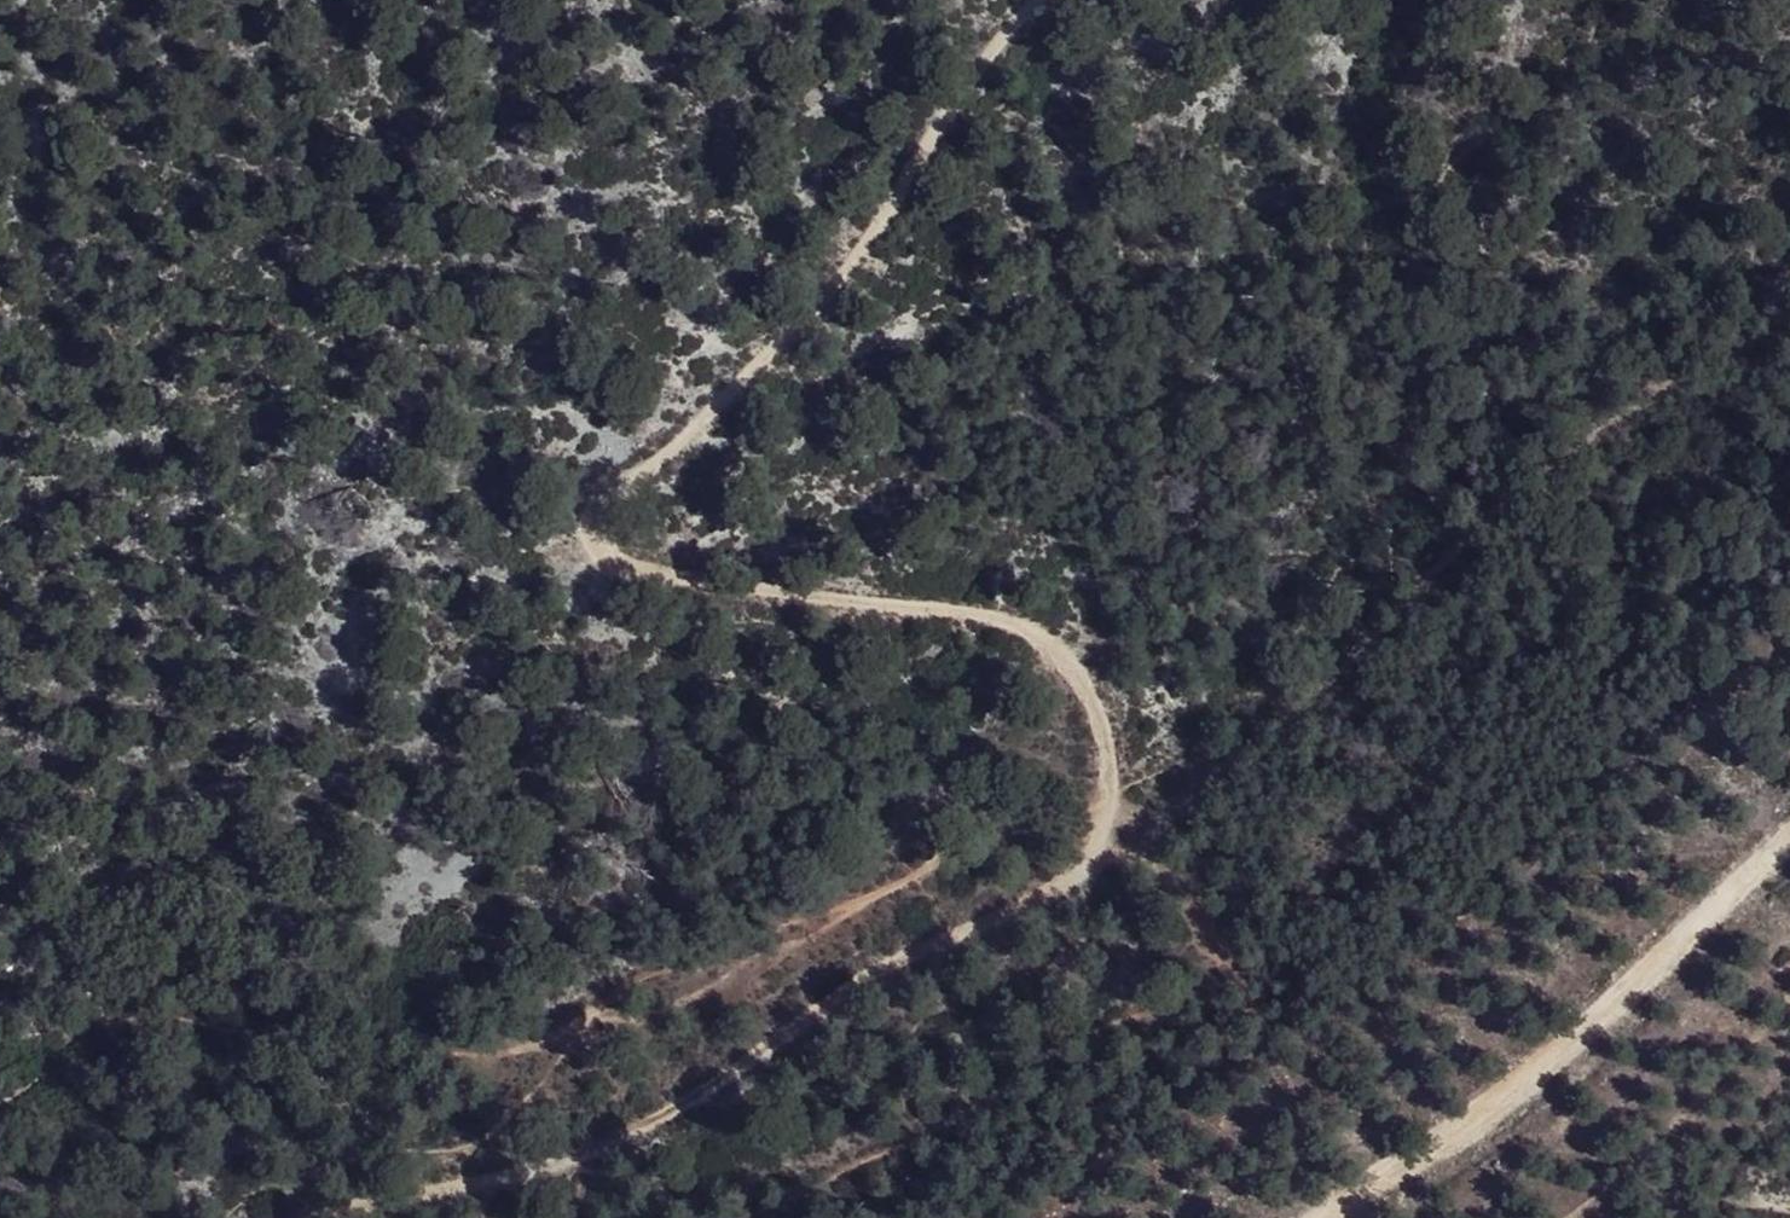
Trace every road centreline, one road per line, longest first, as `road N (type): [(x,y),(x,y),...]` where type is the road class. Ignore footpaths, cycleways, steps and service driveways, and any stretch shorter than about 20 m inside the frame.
road 1 (track): [(327,1217),(533,1172),(705,1091),(892,963),(1007,912),(1072,871),(1120,811),(1091,694),(1043,637),(973,611),(872,604),(590,544),(605,501),(765,361),(881,224),(991,54),(1037,0)]
road 2 (track): [(1120,811),(1327,569),(1369,498),(1353,433),(1345,270),(1418,178),(1614,0)]
road 3 (track): [(1348,1217),(1789,839)]

